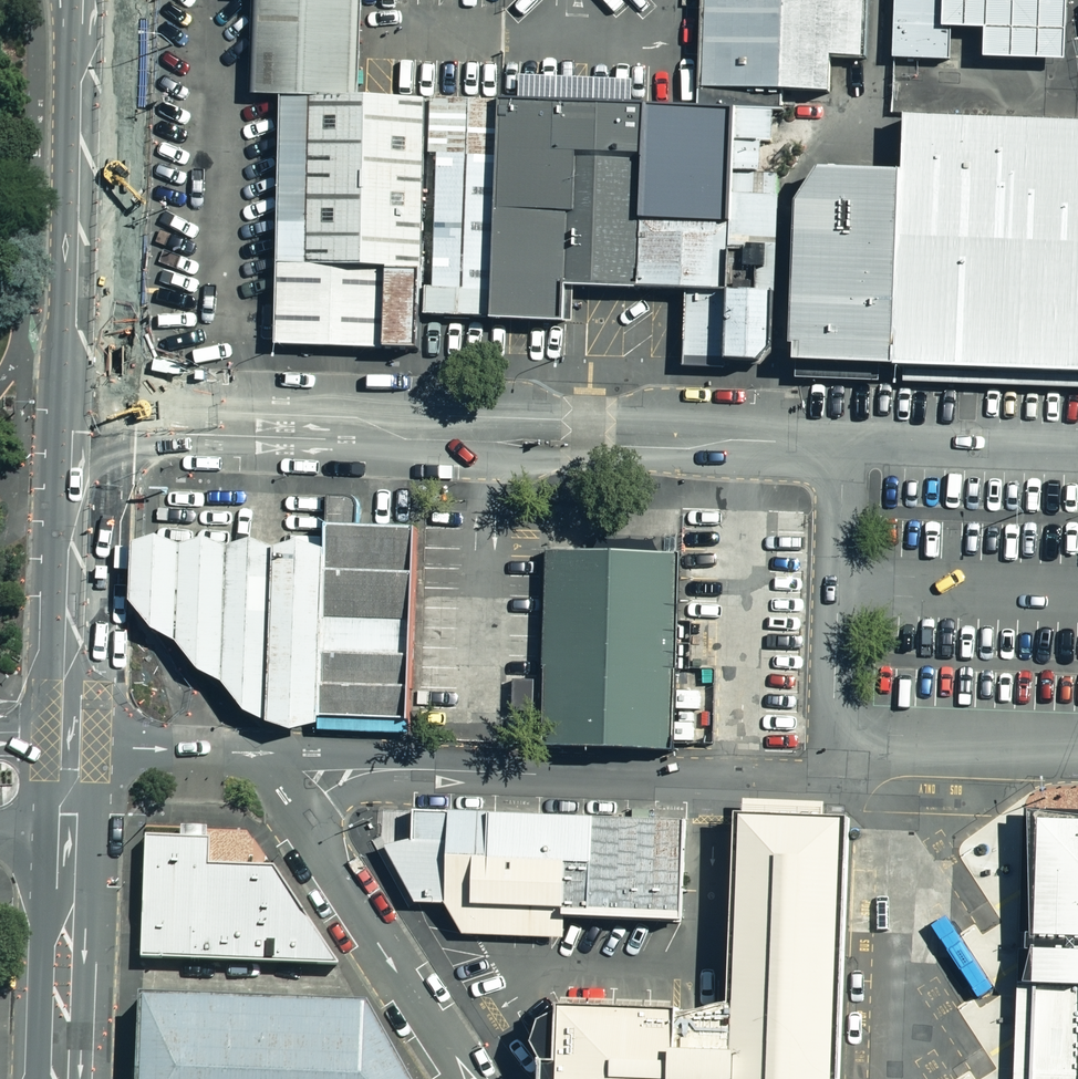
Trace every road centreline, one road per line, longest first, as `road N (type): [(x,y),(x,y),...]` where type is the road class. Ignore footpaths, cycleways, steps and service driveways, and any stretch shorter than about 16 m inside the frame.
road 1 (secondary): [(72,741),(99,24)]
road 2 (unclassified): [(72,741),(254,757),(467,1078)]
road 3 (secondary): [(59,1078),(69,824)]

